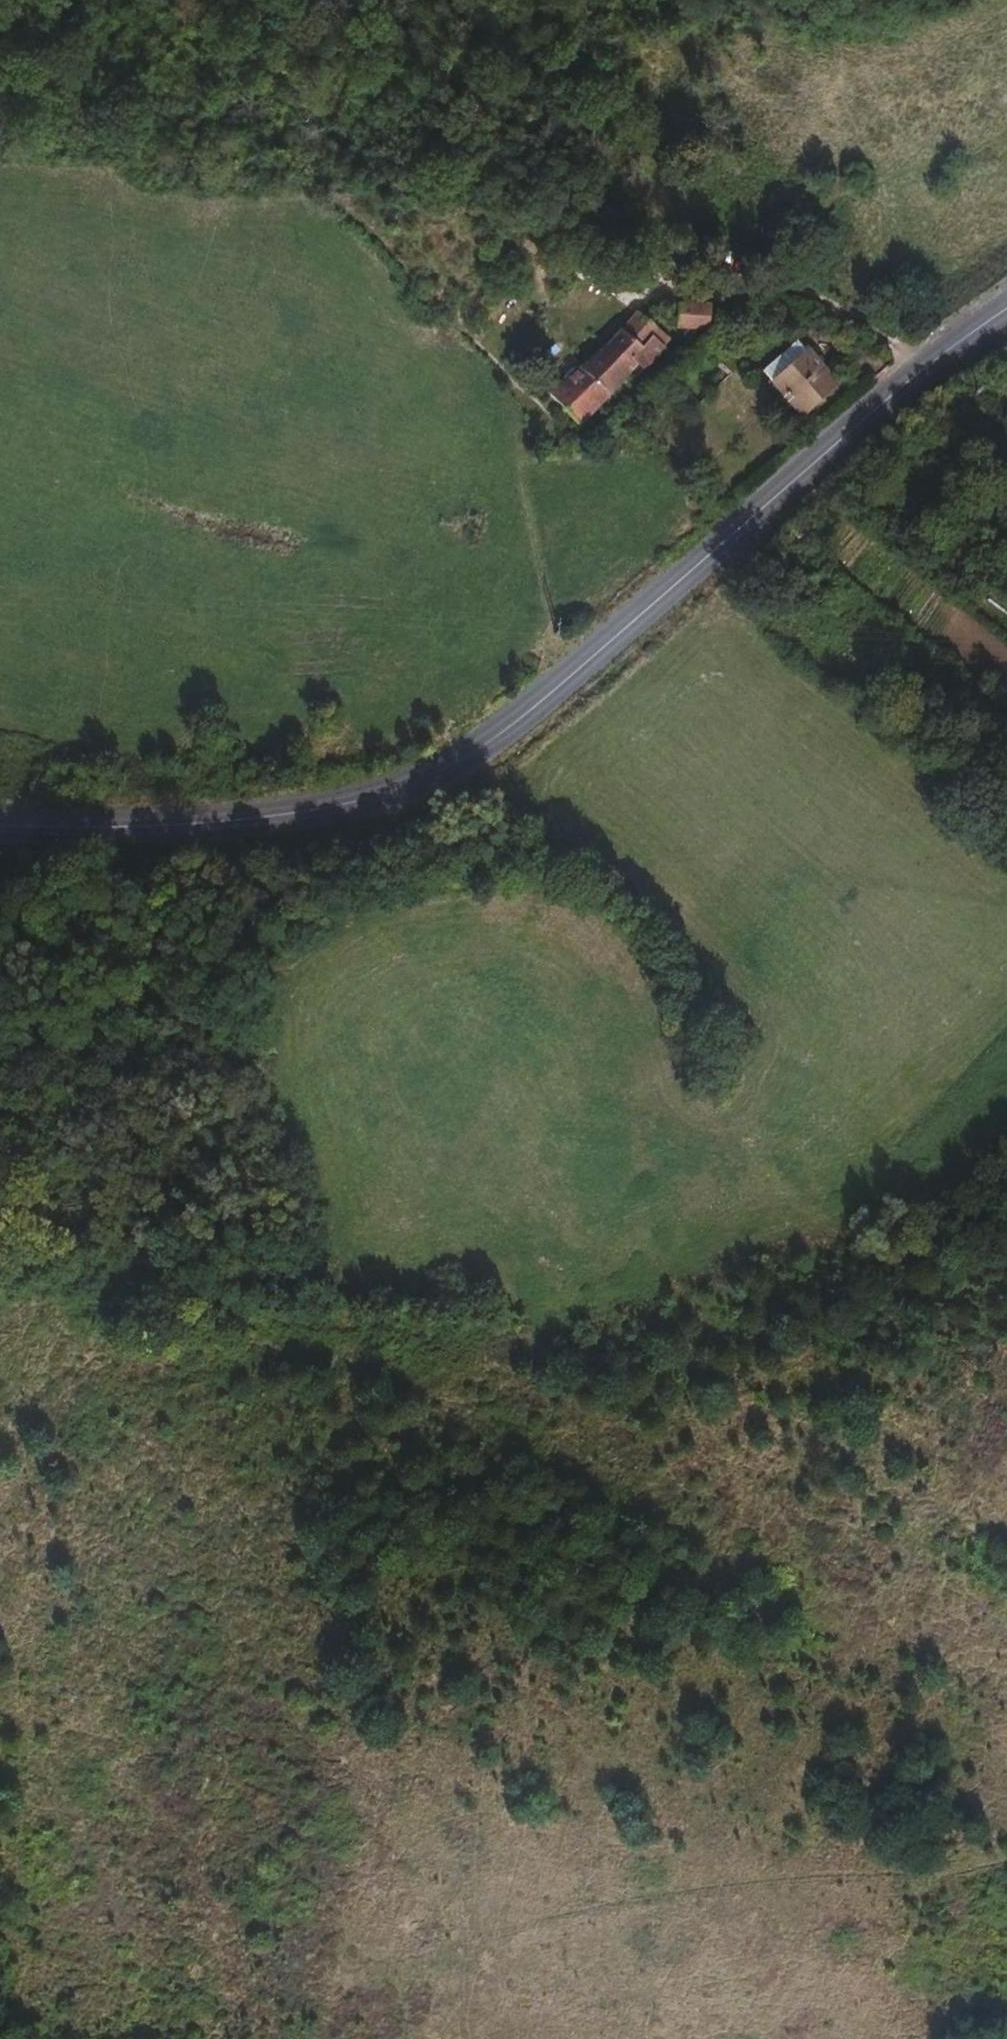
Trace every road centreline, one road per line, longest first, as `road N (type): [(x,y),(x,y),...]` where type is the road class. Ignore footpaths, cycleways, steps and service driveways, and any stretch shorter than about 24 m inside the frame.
road 1 (tertiary): [(0,828),(228,824),(324,811),(403,789),(462,760),(929,365),(1006,310)]

